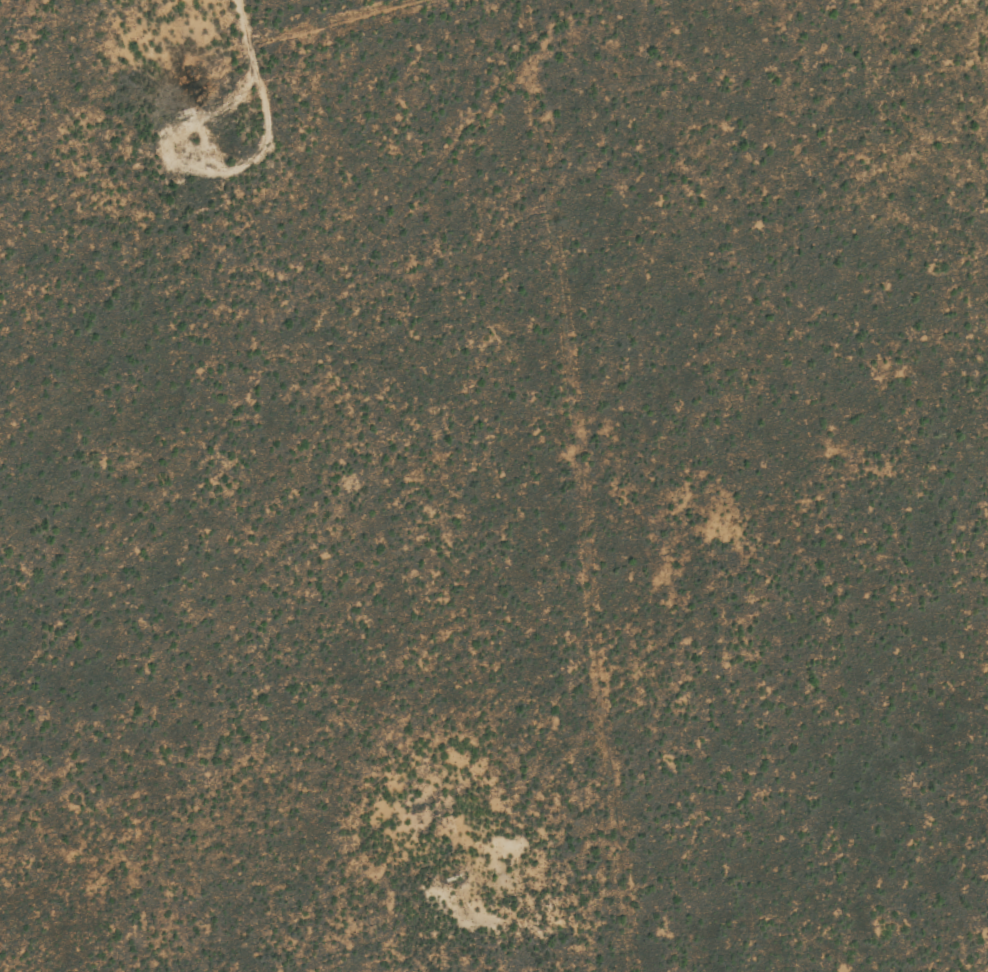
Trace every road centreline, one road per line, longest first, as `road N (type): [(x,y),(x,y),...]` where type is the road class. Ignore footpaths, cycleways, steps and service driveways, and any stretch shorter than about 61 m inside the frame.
road 1 (track): [(278,0),(318,181)]

